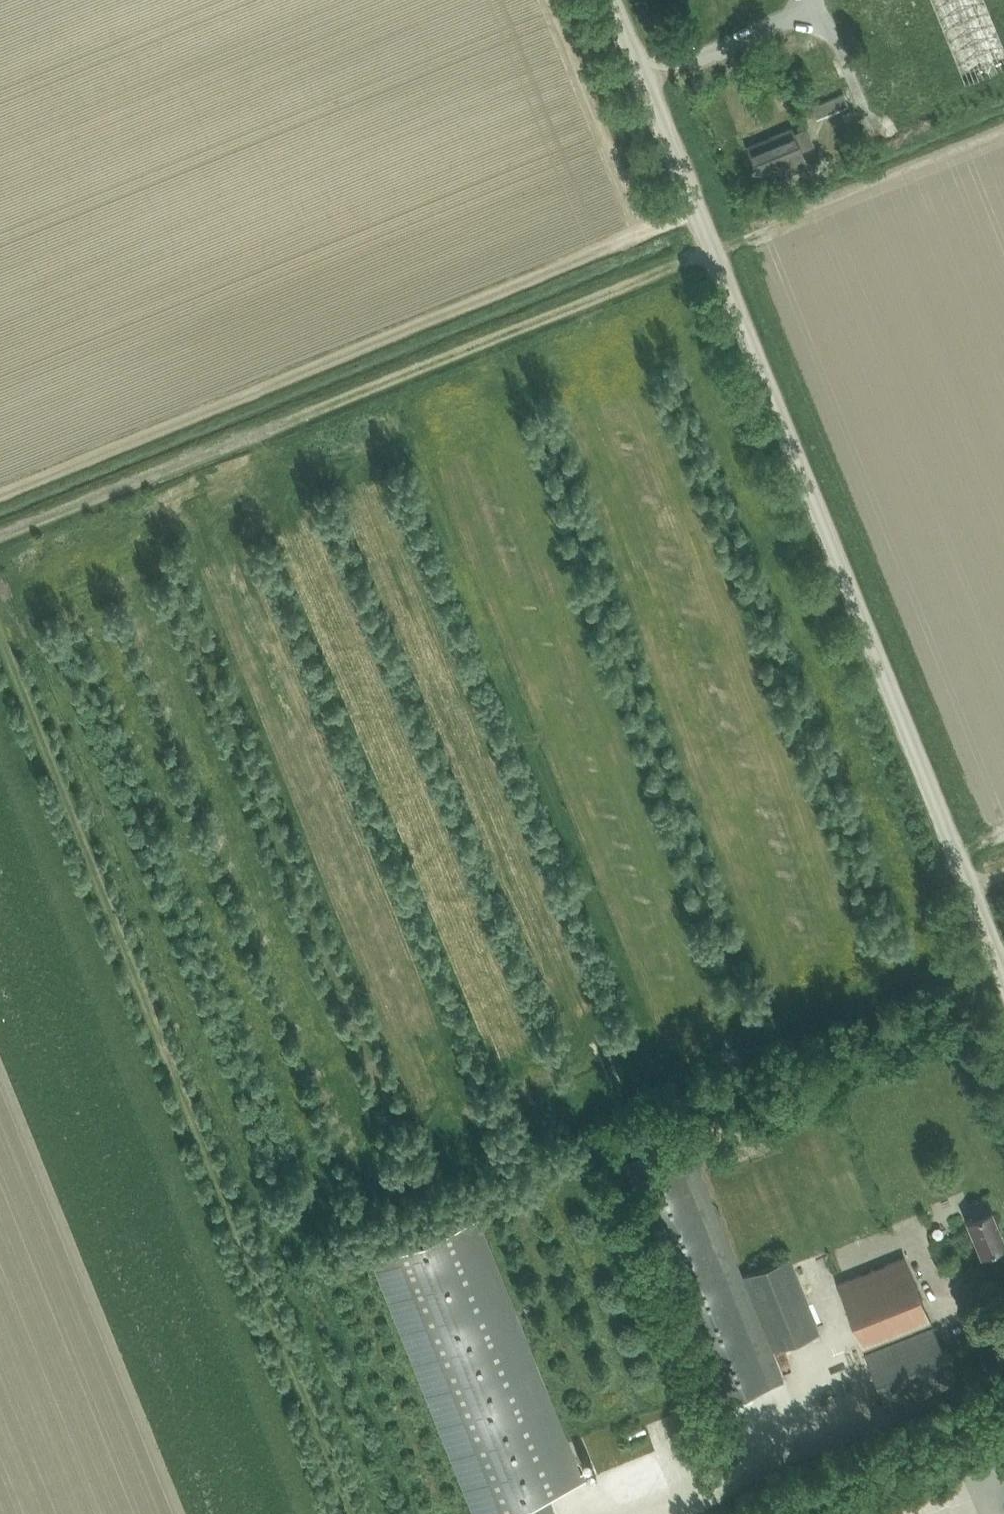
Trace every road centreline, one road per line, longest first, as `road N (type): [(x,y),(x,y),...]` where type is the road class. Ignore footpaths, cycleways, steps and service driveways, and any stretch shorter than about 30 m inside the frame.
road 1 (unclassified): [(1003,975),(611,0)]

